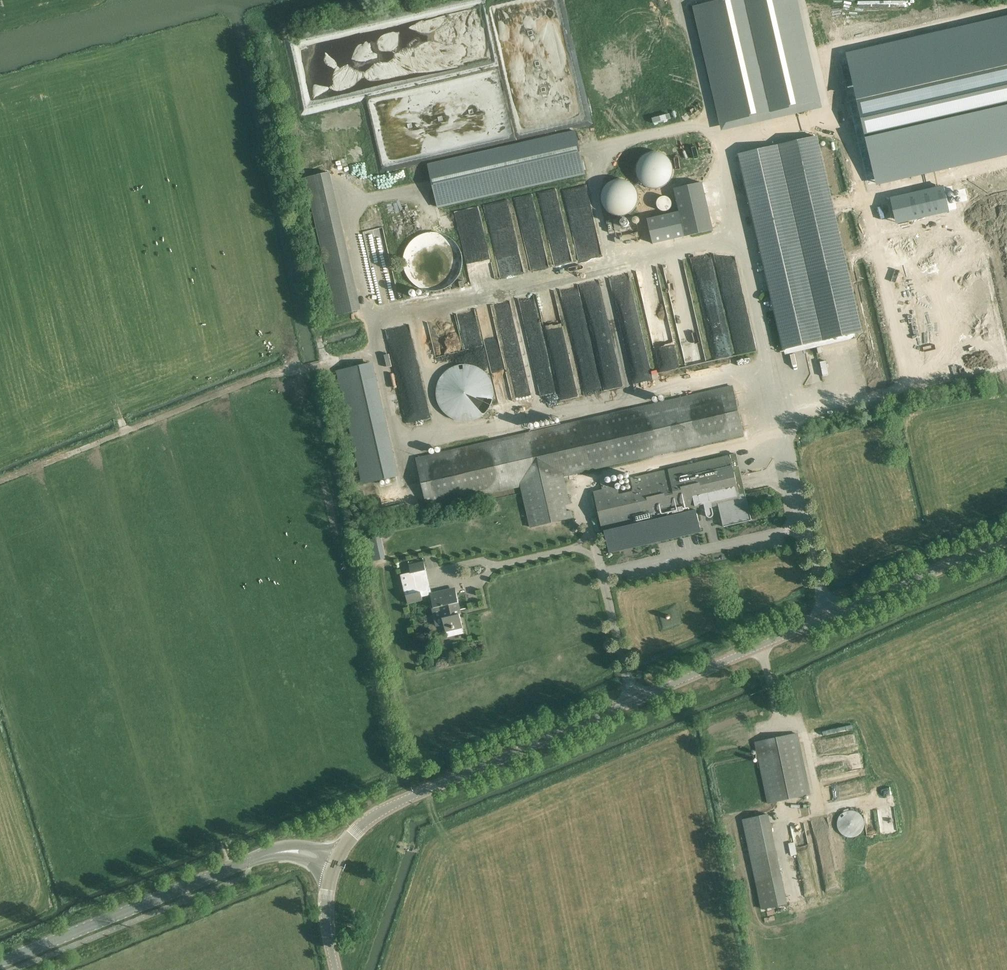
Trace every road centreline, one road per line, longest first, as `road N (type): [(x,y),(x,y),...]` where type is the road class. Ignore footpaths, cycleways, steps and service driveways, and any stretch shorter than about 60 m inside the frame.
road 1 (secondary): [(336,859),(350,836),(382,810),(1006,543)]
road 2 (secondary): [(0,962),(286,850)]

